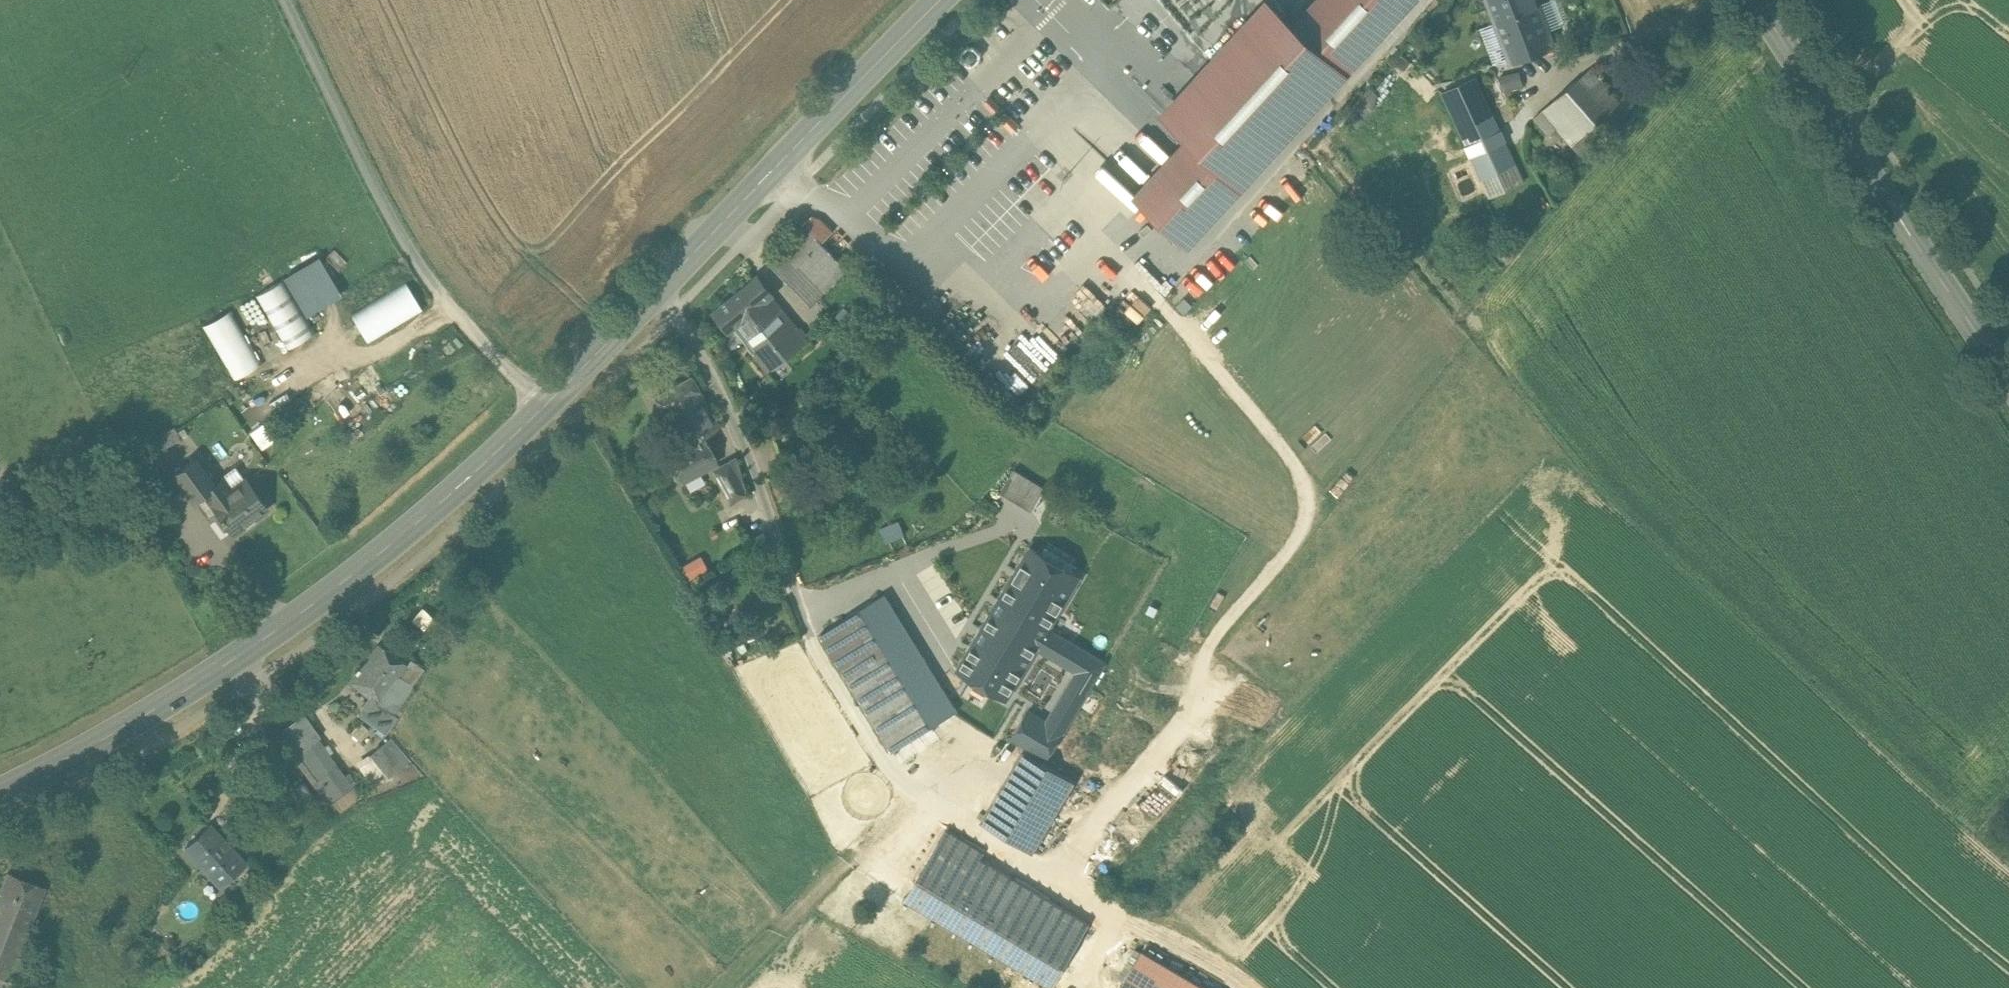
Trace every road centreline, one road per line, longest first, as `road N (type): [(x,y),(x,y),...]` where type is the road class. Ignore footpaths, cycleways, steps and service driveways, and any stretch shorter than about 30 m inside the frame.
road 1 (primary): [(546,405),(376,557),(220,669),(0,792)]
road 2 (unclassified): [(656,291),(734,415),(818,656),(895,771)]
road 3 (unclassified): [(546,405),(439,284),(408,236),(293,0)]
road 4 (secondary): [(2008,378),(1759,0)]
road 5 (primary): [(942,0),(656,291)]
road 6 (primary): [(656,291),(546,405)]

